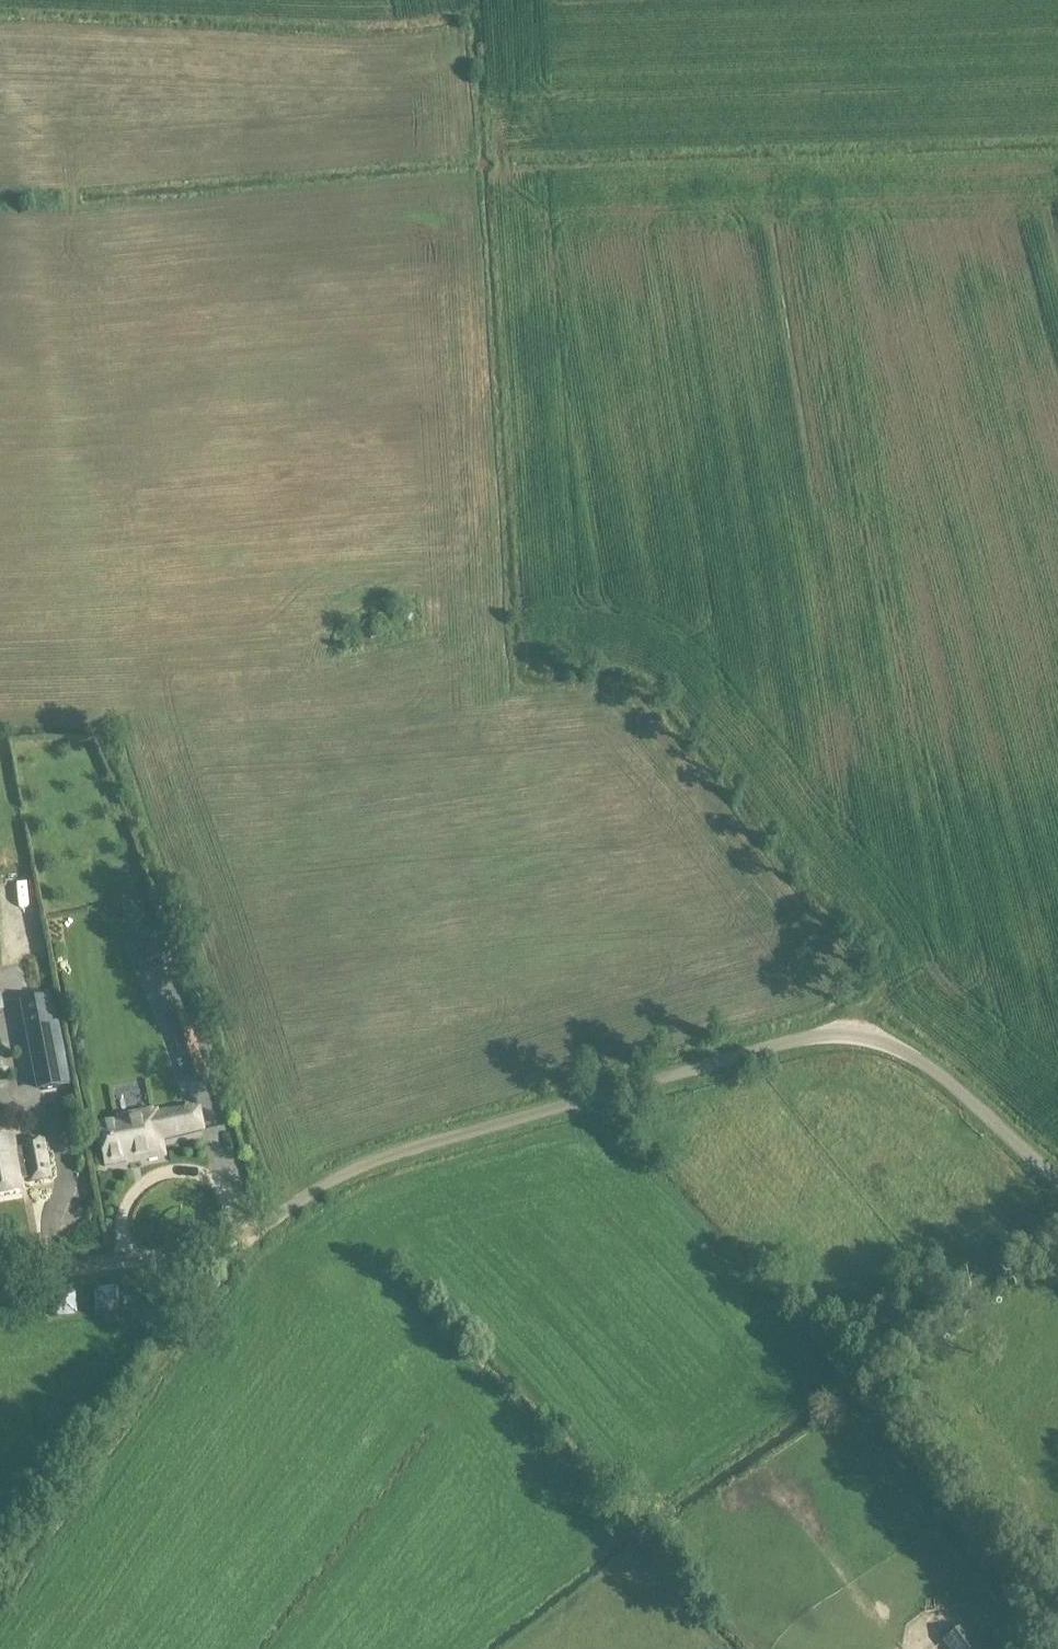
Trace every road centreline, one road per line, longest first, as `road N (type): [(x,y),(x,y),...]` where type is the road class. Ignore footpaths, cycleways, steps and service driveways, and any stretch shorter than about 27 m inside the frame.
road 1 (unclassified): [(1057,1180),(925,1064),(876,1043),(820,1037),(409,1149),(217,1240),(0,1277)]
road 2 (track): [(0,1587),(251,1230)]

